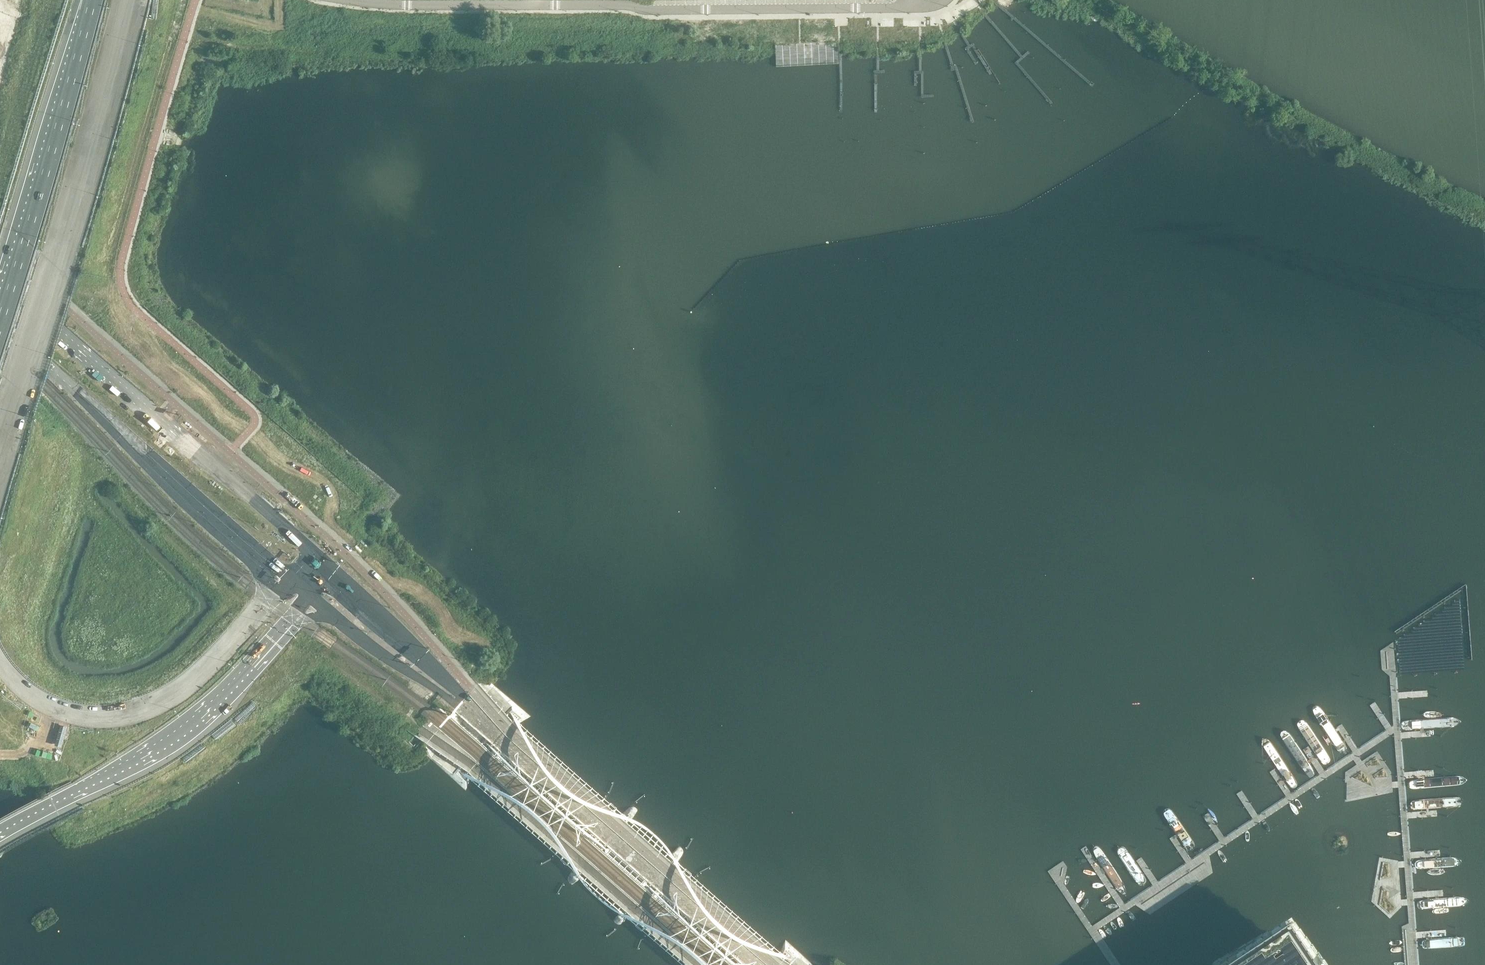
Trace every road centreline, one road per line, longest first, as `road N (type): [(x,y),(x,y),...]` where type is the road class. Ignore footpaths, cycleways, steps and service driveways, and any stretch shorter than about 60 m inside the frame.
road 1 (unclassified): [(340,0),(660,10),(943,0)]
road 2 (primary): [(324,563),(0,276)]
road 3 (secondary): [(755,964),(465,706)]
road 4 (motorway): [(21,362),(125,0)]
road 5 (motorway): [(0,832),(167,744),(273,642)]
road 6 (motorway): [(92,0),(0,319)]
road 7 (primary): [(0,324),(247,541)]
road 8 (motorway): [(265,608),(183,689),(112,720),(67,715),(41,702),(0,664)]
road 9 (secondary): [(465,706),(324,563)]
road 10 (secondary): [(335,617),(465,706)]

